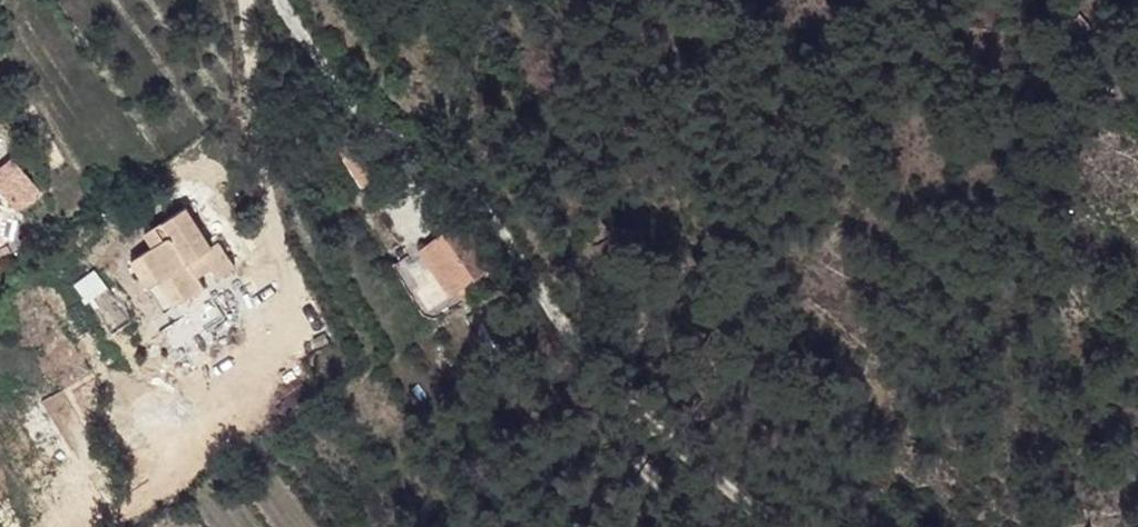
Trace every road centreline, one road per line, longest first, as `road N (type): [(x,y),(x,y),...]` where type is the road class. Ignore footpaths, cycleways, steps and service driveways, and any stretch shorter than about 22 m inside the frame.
road 1 (unclassified): [(276,0),(291,38),(451,172),(609,394),(727,489),(760,526)]

